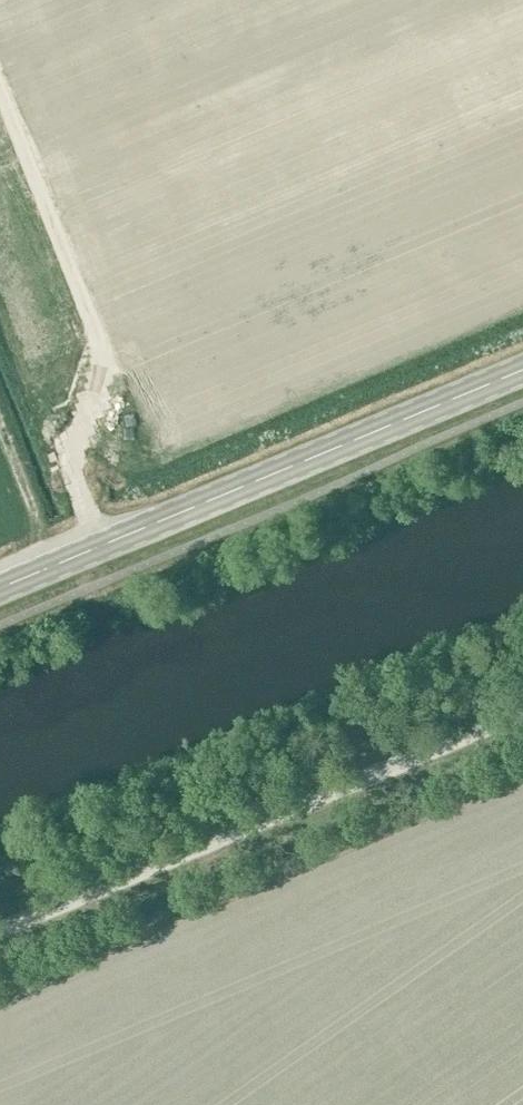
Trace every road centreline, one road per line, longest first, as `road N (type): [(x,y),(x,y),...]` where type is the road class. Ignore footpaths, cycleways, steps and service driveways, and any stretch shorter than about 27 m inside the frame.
road 1 (primary): [(0,589),(522,371)]
road 2 (unclassified): [(0,924),(522,706)]

